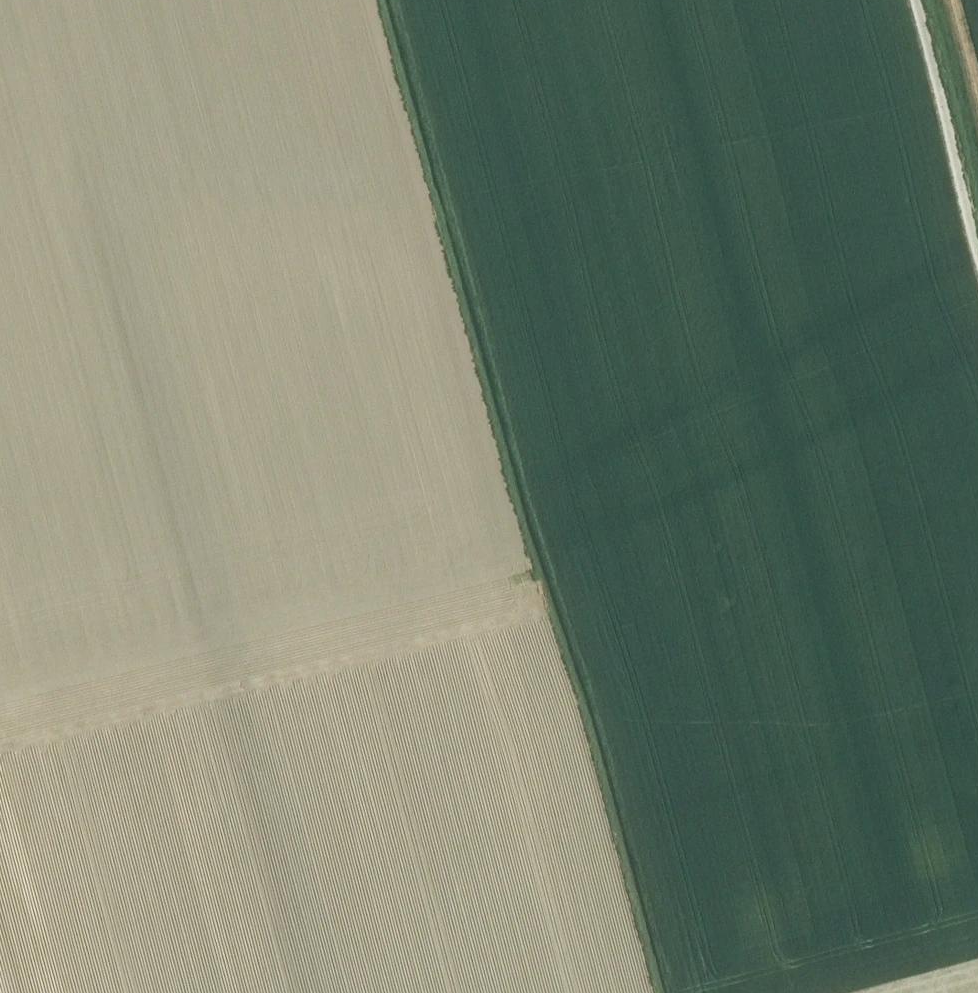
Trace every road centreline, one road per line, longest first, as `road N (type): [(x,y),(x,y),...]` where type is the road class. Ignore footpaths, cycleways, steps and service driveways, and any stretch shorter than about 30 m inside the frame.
road 1 (track): [(47,0),(122,217),(327,992)]

